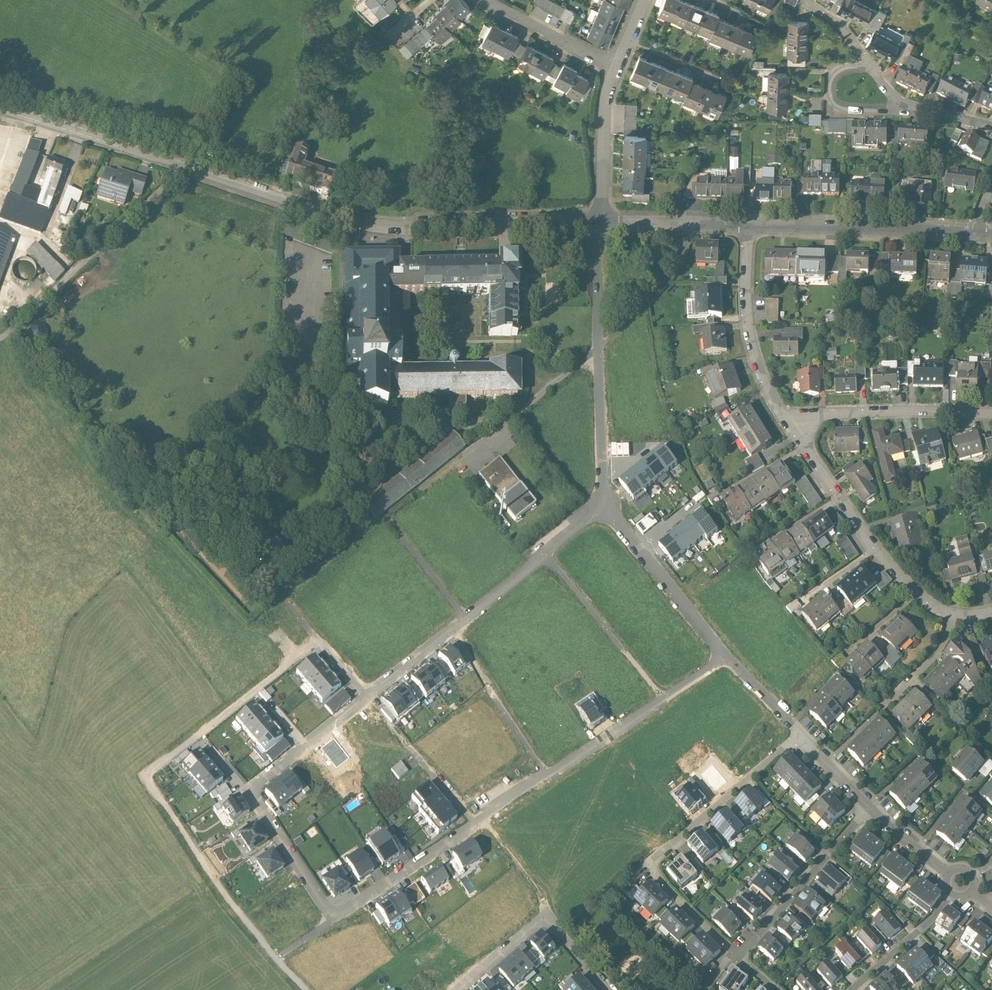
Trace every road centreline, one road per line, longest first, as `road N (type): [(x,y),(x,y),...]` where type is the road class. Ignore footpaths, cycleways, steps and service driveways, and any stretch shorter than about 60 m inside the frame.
road 1 (tertiary): [(601,223),(374,224),(0,110)]
road 2 (residential): [(604,505),(250,790),(335,917)]
road 3 (residential): [(723,657),(335,917)]
road 4 (residential): [(801,738),(647,861),(735,952)]
road 5 (residential): [(783,414),(871,545),(916,591),(954,616),(991,609)]
road 6 (residential): [(601,223),(604,505)]
road 7 (track): [(183,170),(0,337)]
road 8 (tertiary): [(975,231),(747,224)]
road 9 (residential): [(457,989),(544,916),(606,989)]
road 10 (residential): [(783,414),(991,413)]
road 11 (residential): [(872,810),(735,952)]
road 12 (residential): [(747,224),(749,329),(783,414)]
road 13 (residential): [(604,505),(723,657)]
road 14 (residential): [(601,223),(617,70)]
road 15 (residential): [(617,70),(488,0)]
road 16 (residential): [(846,989),(913,938),(955,892)]
road 17 (tertiary): [(747,224),(601,223)]
road 18 (residential): [(913,108),(861,109),(835,96),(849,72),(874,70)]

